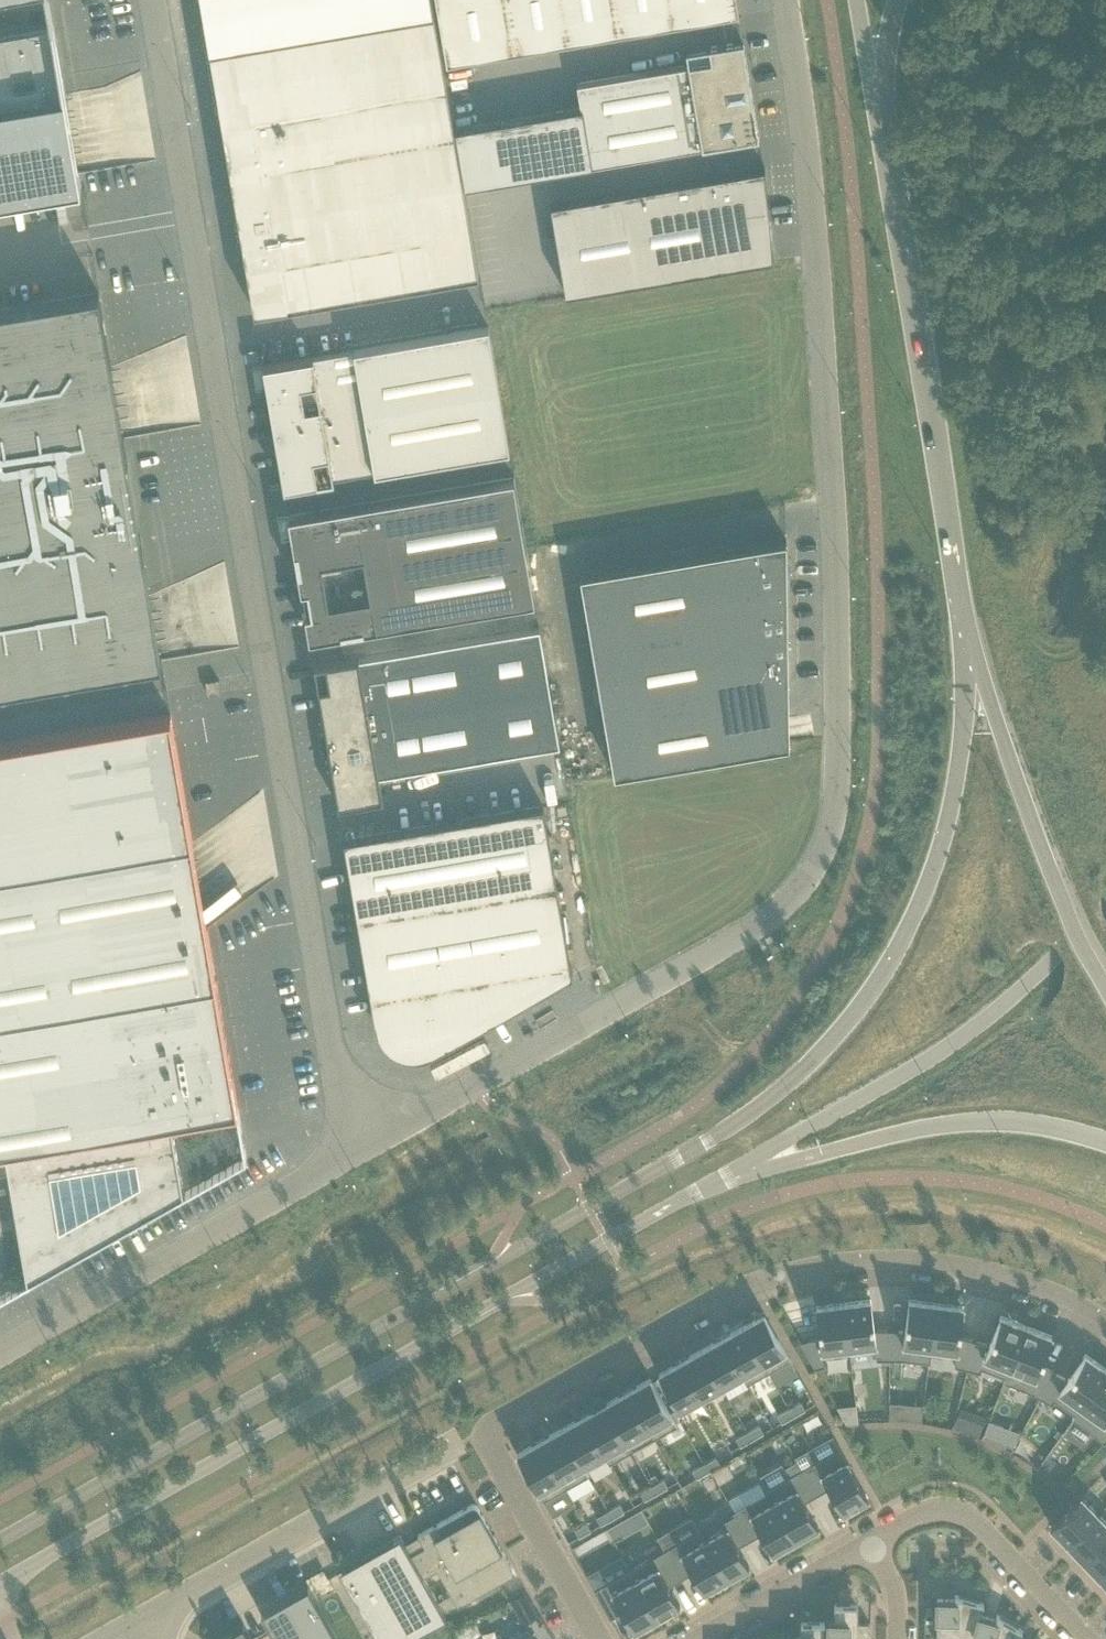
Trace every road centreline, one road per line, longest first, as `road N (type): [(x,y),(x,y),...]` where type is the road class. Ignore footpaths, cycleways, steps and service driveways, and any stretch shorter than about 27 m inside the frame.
road 1 (secondary): [(971,651),(951,829),(912,939),(810,1073),(754,1117),(0,1543)]
road 2 (unclassified): [(375,1141),(761,924),(805,888),(834,807),(832,502),(812,182),(782,0)]
road 3 (unclassified): [(375,1141),(333,1054),(153,0)]
road 4 (residential): [(1105,1321),(1077,1301),(1003,1276),(854,1261),(714,1297),(492,1421),(482,1434),(599,1638)]
road 5 (secondary): [(0,1584),(738,1169)]
road 6 (secondary): [(877,115),(971,651)]
road 7 (secondary): [(738,1169),(926,1065),(1006,1005),(1105,912)]
road 8 (unclassified): [(0,1352),(375,1141)]
road 9 (secondary): [(738,1169),(963,1126),(1059,1130),(1105,1144)]
road 10 (residential): [(461,1445),(144,1620)]
road 11 (secondary): [(971,651),(1008,759),(1105,976)]
road 12 (residential): [(869,1548),(916,1520),(965,1518),(1084,1638)]
road 13 (residential): [(707,1638),(869,1548)]

